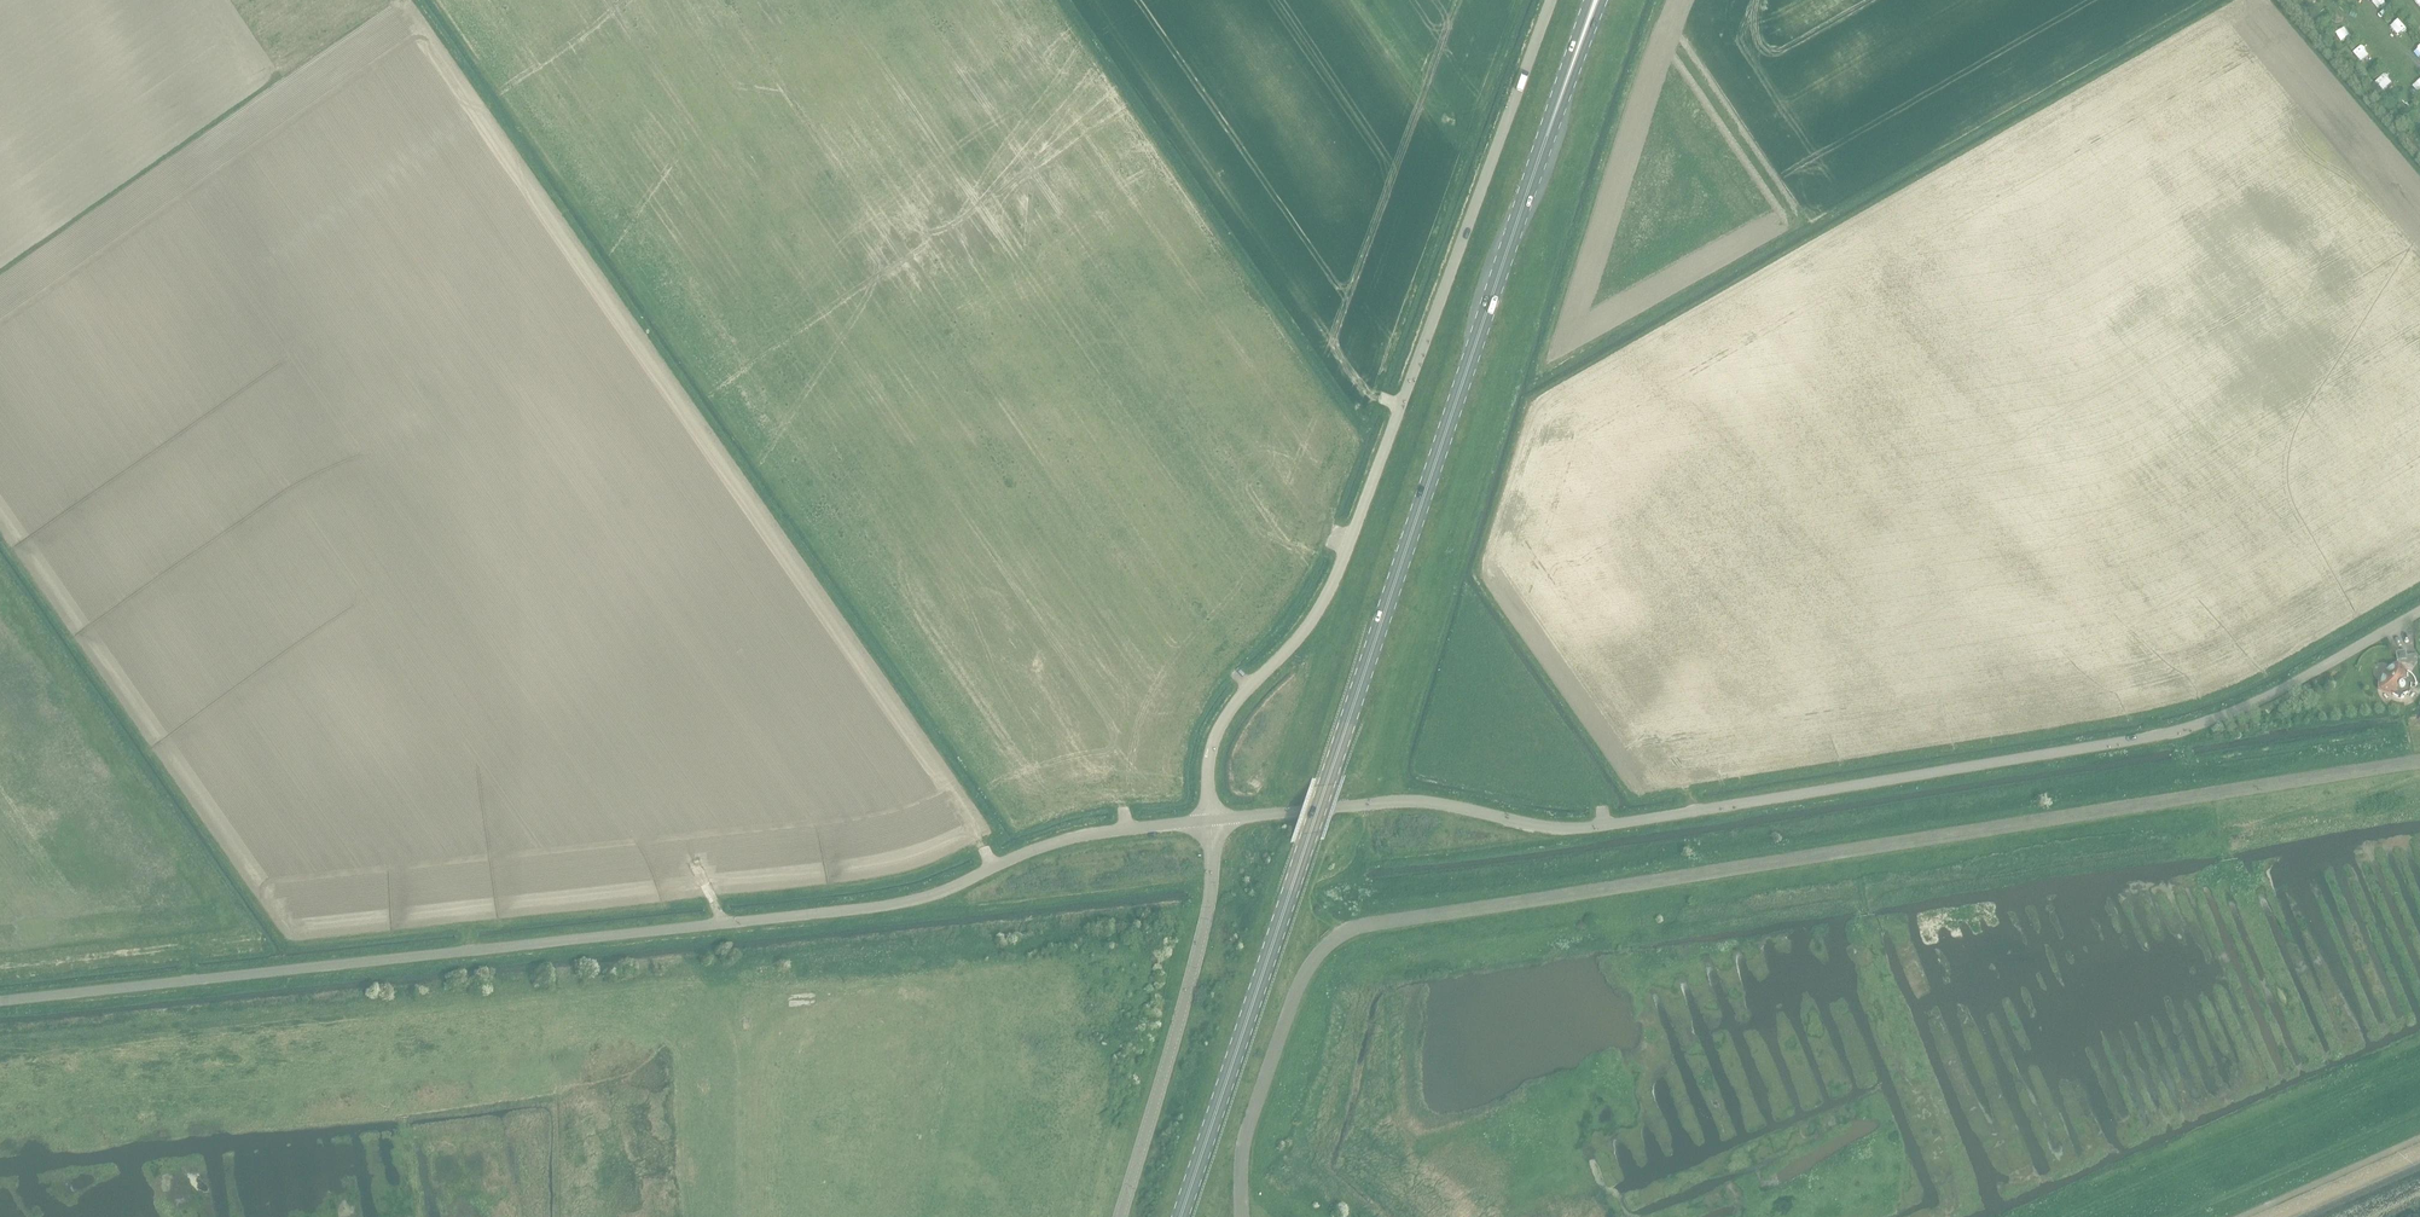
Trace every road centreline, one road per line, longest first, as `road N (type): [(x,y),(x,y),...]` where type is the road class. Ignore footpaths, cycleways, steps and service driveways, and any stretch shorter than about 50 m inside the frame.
road 1 (unclassified): [(1241,1216),(1242,1138),(1290,1010),(1311,956),(1349,928),(2419,759)]
road 2 (unclassified): [(1211,820),(1416,801),(1567,830),(2154,737),(2276,692),(2419,611)]
road 3 (unclassified): [(1211,820),(1078,836),(922,898),(876,907),(0,1000)]
road 4 (primary): [(1180,1216),(1545,137)]
road 5 (unclassified): [(1555,0),(1333,584),(1213,742),(1211,820)]
road 6 (unclassified): [(1119,1216),(1205,922),(1211,820)]
road 7 (primary): [(1545,137),(1603,0)]
road 8 (primary): [(1588,0),(1545,137)]

